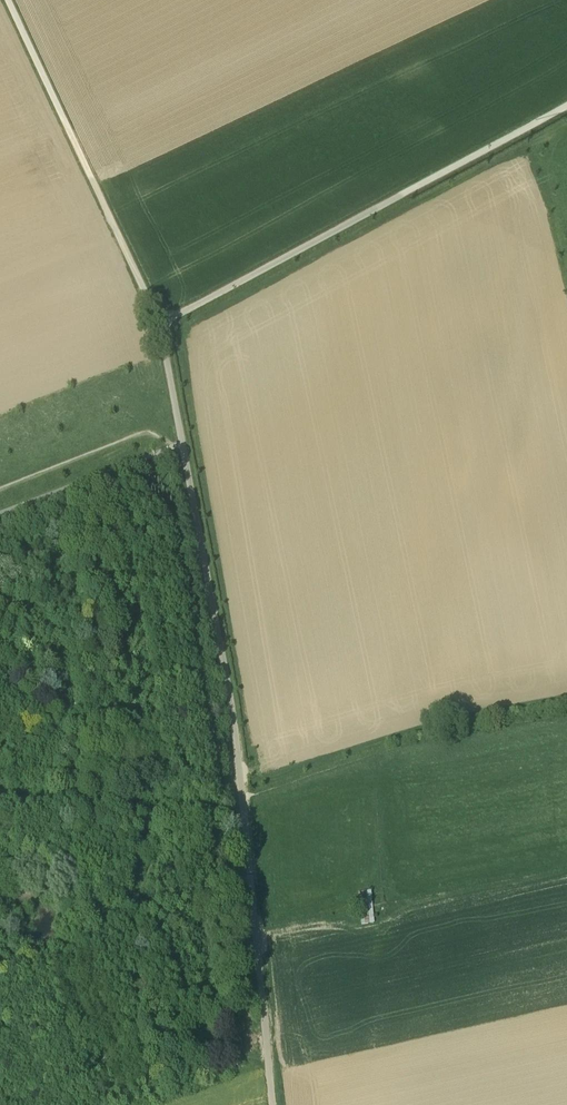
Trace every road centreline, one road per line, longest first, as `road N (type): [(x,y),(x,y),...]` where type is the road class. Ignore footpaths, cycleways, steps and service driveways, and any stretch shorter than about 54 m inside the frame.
road 1 (track): [(159,323),(566,106)]
road 2 (track): [(242,799),(183,444)]
road 3 (track): [(159,323),(8,0)]
road 4 (track): [(272,1104),(242,799)]
road 5 (track): [(0,514),(183,444)]
road 6 (track): [(183,444),(159,323)]

